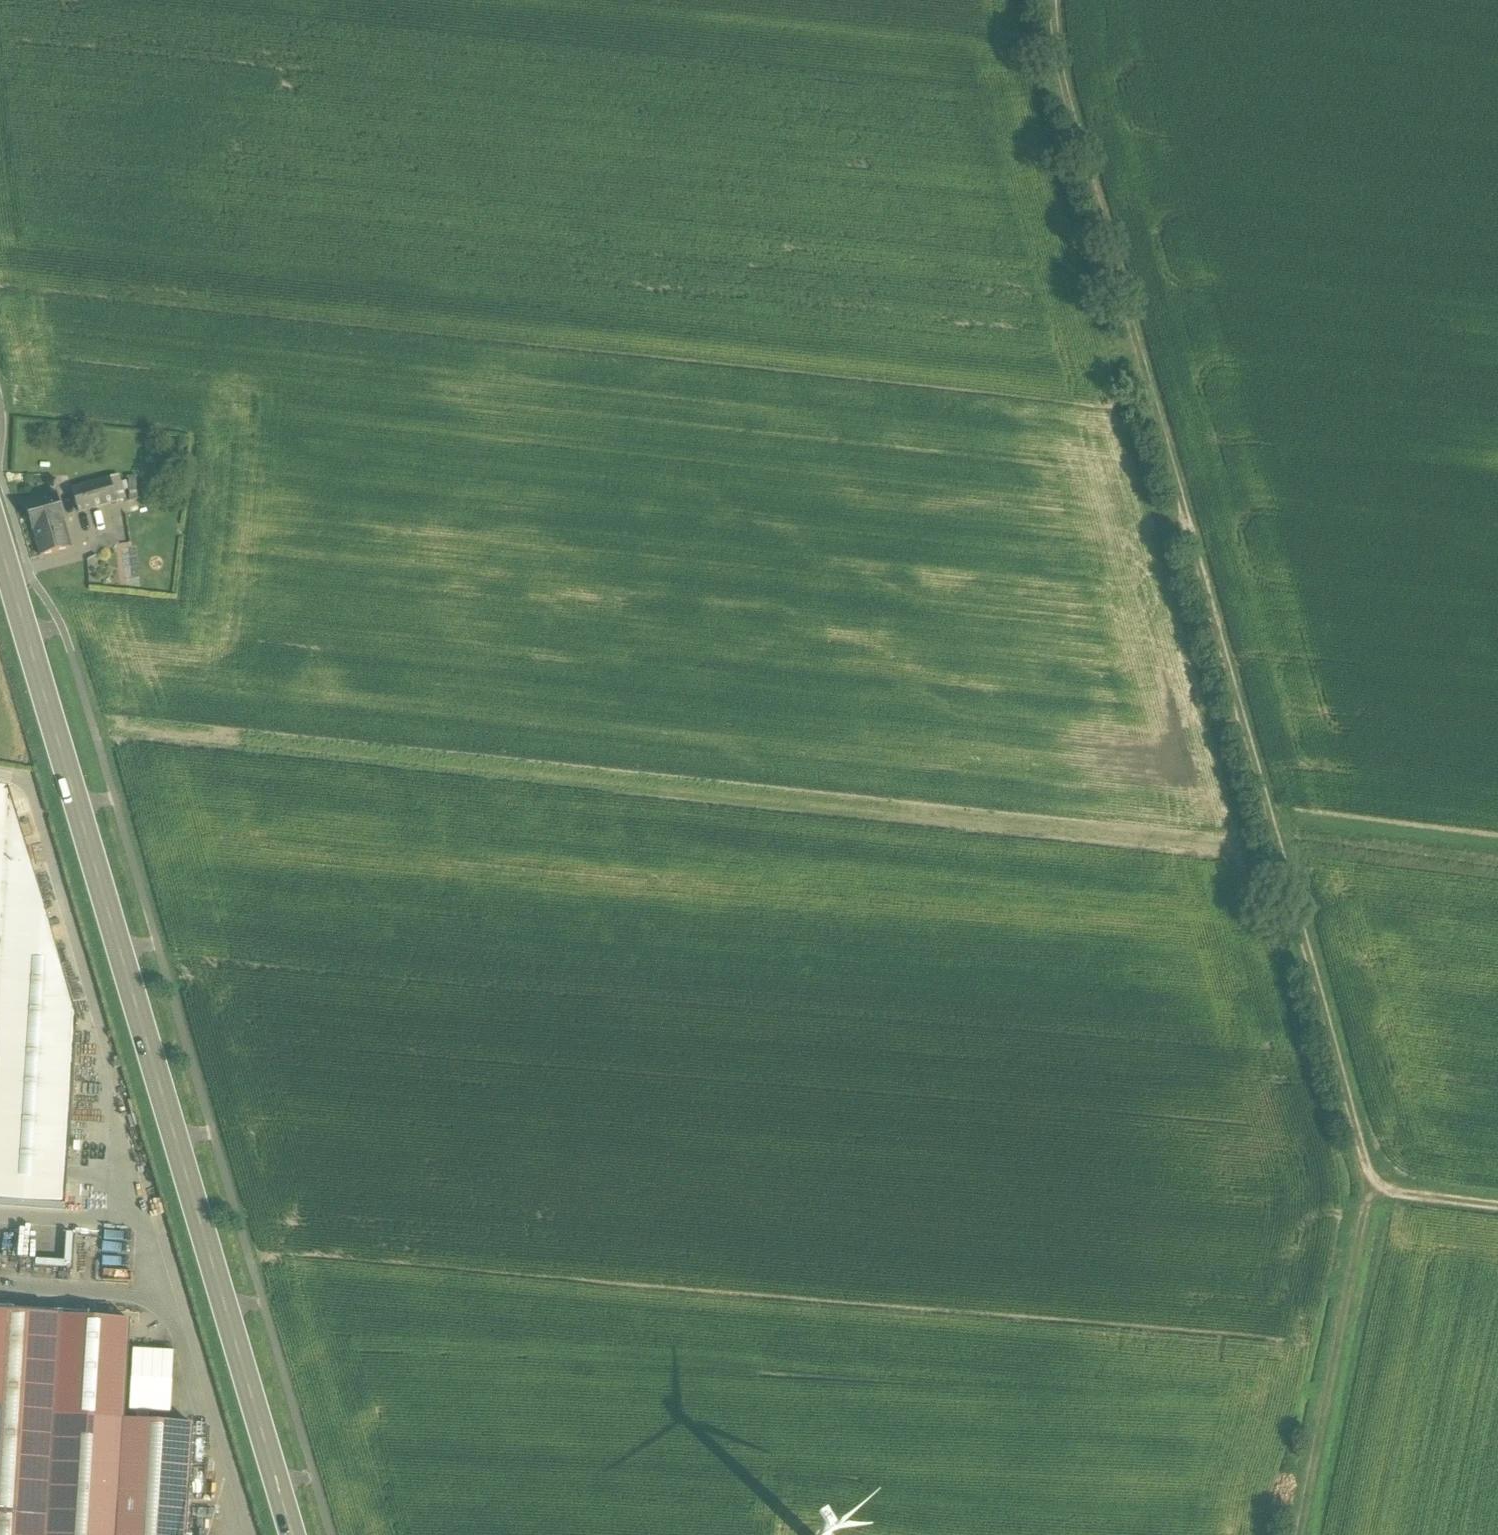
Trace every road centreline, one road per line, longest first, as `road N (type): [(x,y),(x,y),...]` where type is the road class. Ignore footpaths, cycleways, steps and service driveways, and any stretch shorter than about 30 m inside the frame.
road 1 (track): [(1056,0),(1069,87),(1369,1192),(1299,1534)]
road 2 (secondary): [(0,546),(292,1534)]
road 3 (track): [(1497,1208),(1369,1192)]

